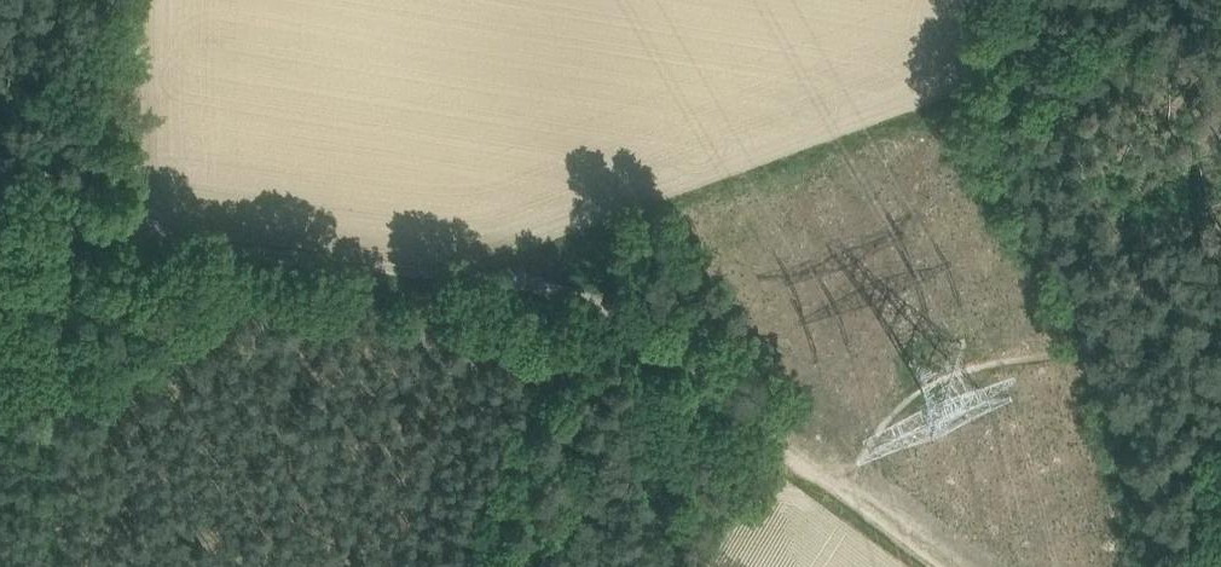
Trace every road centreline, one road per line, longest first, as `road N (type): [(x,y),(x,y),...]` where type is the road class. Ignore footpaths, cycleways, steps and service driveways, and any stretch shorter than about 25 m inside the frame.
road 1 (track): [(572,300),(676,361),(955,566)]
road 2 (track): [(572,300),(471,271),(223,251),(130,235)]
road 3 (track): [(466,566),(572,300)]
road 4 (track): [(130,235),(133,0)]
road 5 (track): [(130,235),(0,218)]

